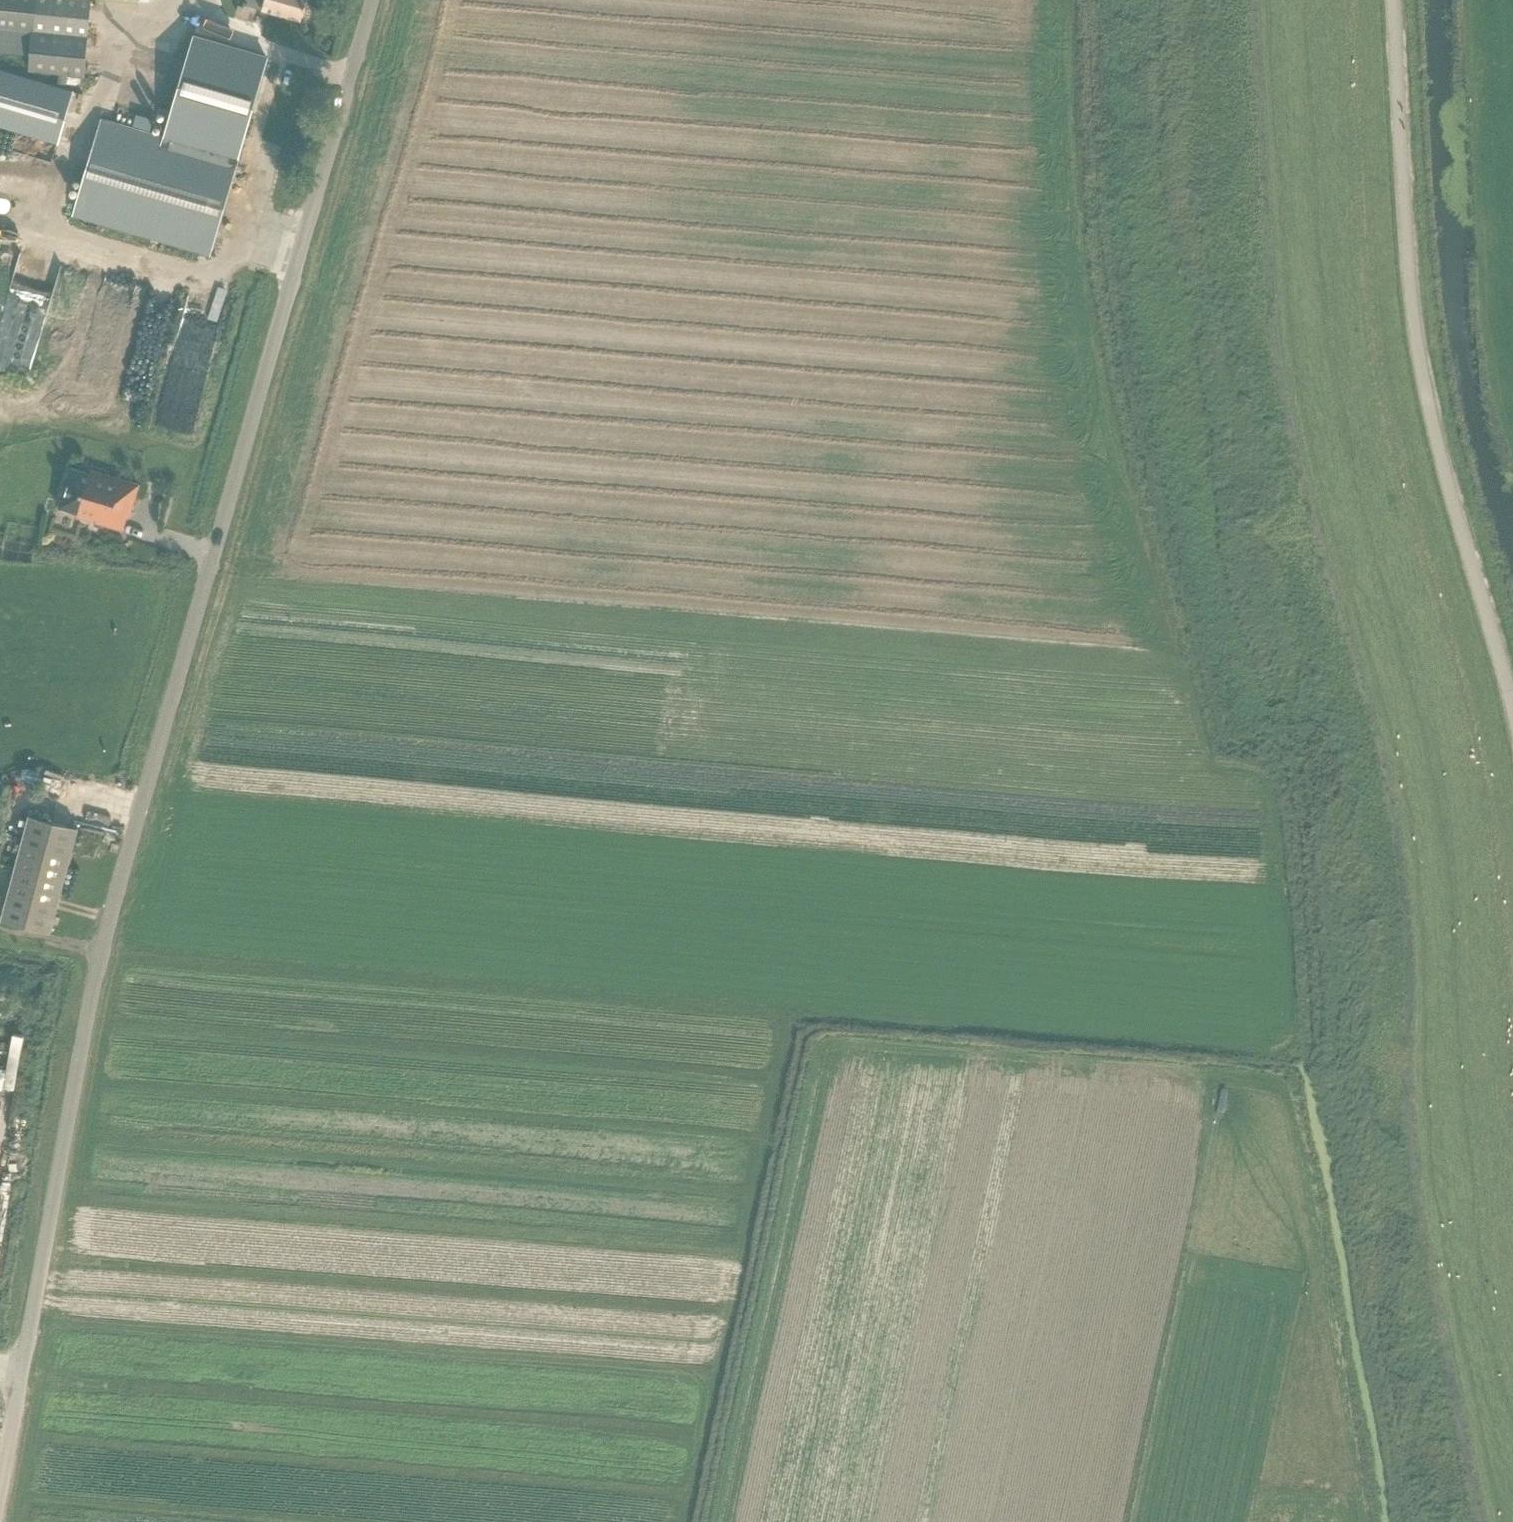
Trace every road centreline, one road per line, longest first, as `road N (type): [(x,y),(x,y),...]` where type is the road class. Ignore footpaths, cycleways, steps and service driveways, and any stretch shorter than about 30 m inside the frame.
road 1 (unclassified): [(0,1475),(96,964),(375,0)]
road 2 (unclassified): [(1512,716),(1430,410),(1409,271),(1394,0)]

